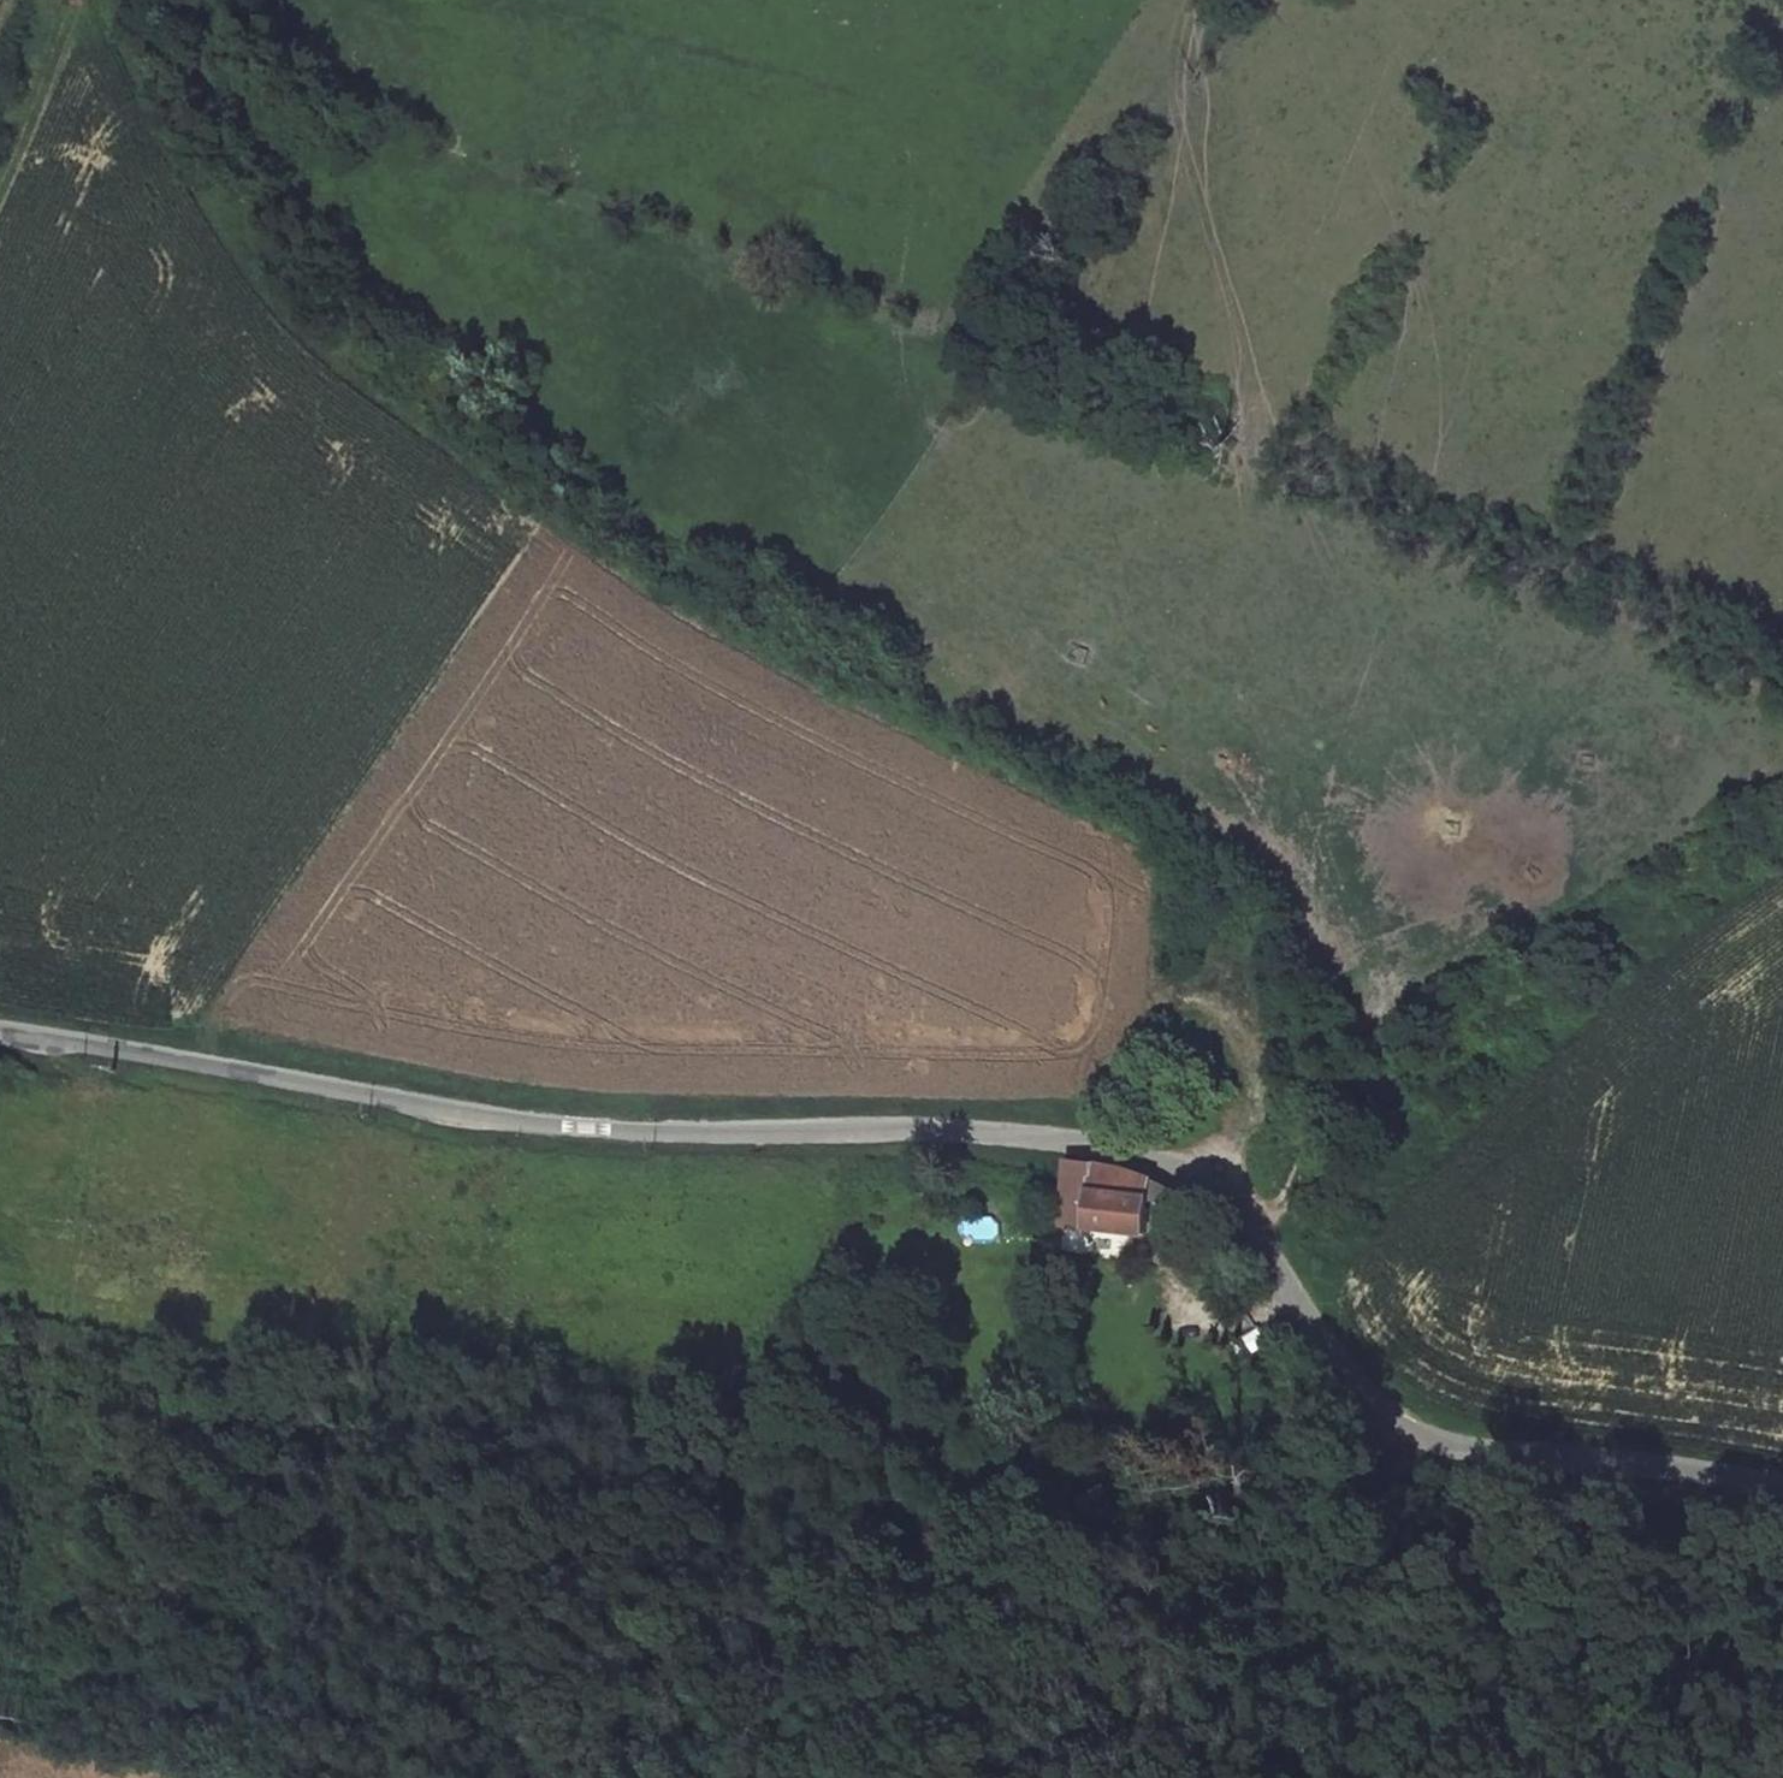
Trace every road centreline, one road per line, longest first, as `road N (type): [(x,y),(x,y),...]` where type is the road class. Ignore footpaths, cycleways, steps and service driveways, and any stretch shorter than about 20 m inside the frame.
road 1 (unclassified): [(1782,1480),(1464,1446),(1369,1396),(1227,1192),(1143,1152),(949,1131),(524,1124),(0,1029)]
road 2 (track): [(0,178),(73,0)]

